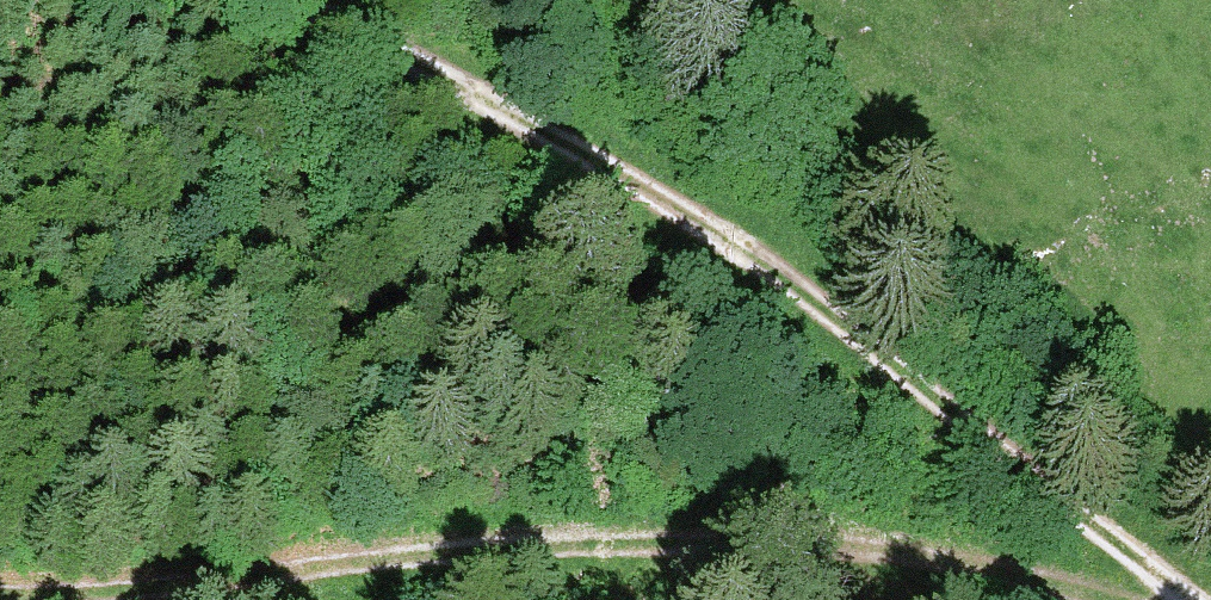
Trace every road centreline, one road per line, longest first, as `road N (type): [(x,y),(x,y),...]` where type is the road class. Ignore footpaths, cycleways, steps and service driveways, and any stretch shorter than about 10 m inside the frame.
road 1 (track): [(1100,599),(853,547),(616,535),(257,577),(0,595)]
road 2 (track): [(1185,599),(700,210),(299,0)]

